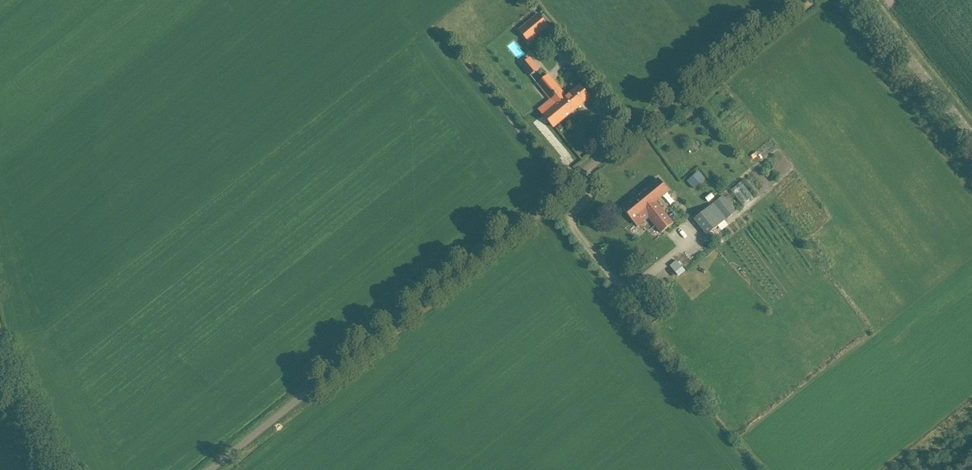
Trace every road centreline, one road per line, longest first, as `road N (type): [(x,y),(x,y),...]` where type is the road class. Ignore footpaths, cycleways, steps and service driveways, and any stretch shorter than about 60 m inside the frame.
road 1 (unclassified): [(207,469),(794,0)]
road 2 (unclassified): [(971,141),(862,0)]
road 3 (unclassified): [(52,469),(17,406),(0,346)]

